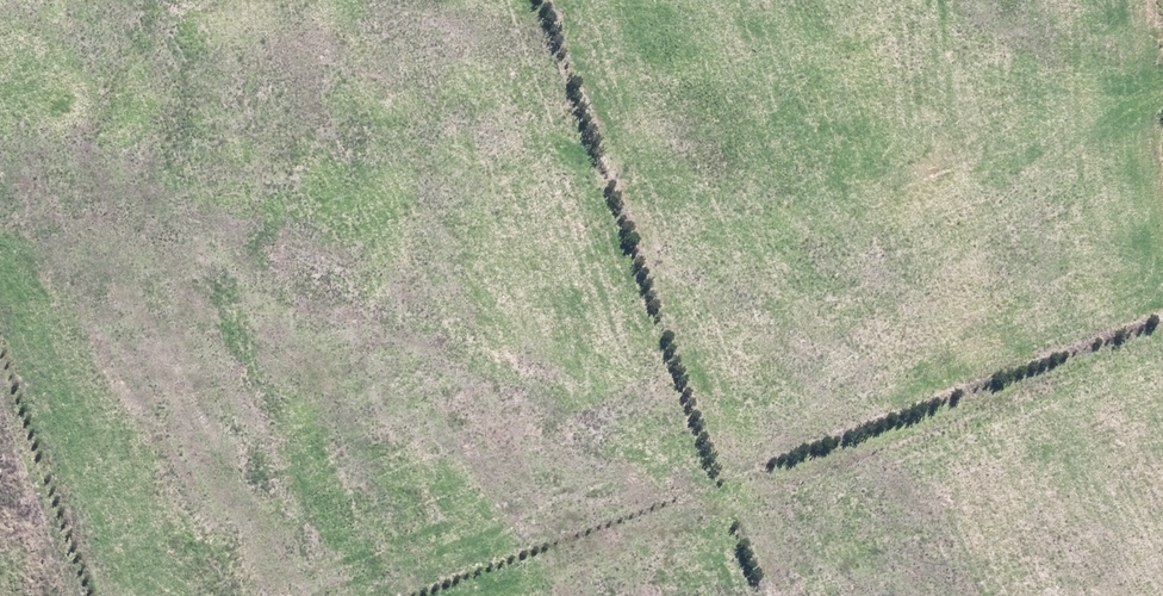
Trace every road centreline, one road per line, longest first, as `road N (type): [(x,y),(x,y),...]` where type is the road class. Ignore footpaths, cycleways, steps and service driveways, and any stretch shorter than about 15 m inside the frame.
road 1 (track): [(789,595),(367,246),(206,185),(0,169)]
road 2 (track): [(1162,90),(1065,135),(491,507),(406,595)]

